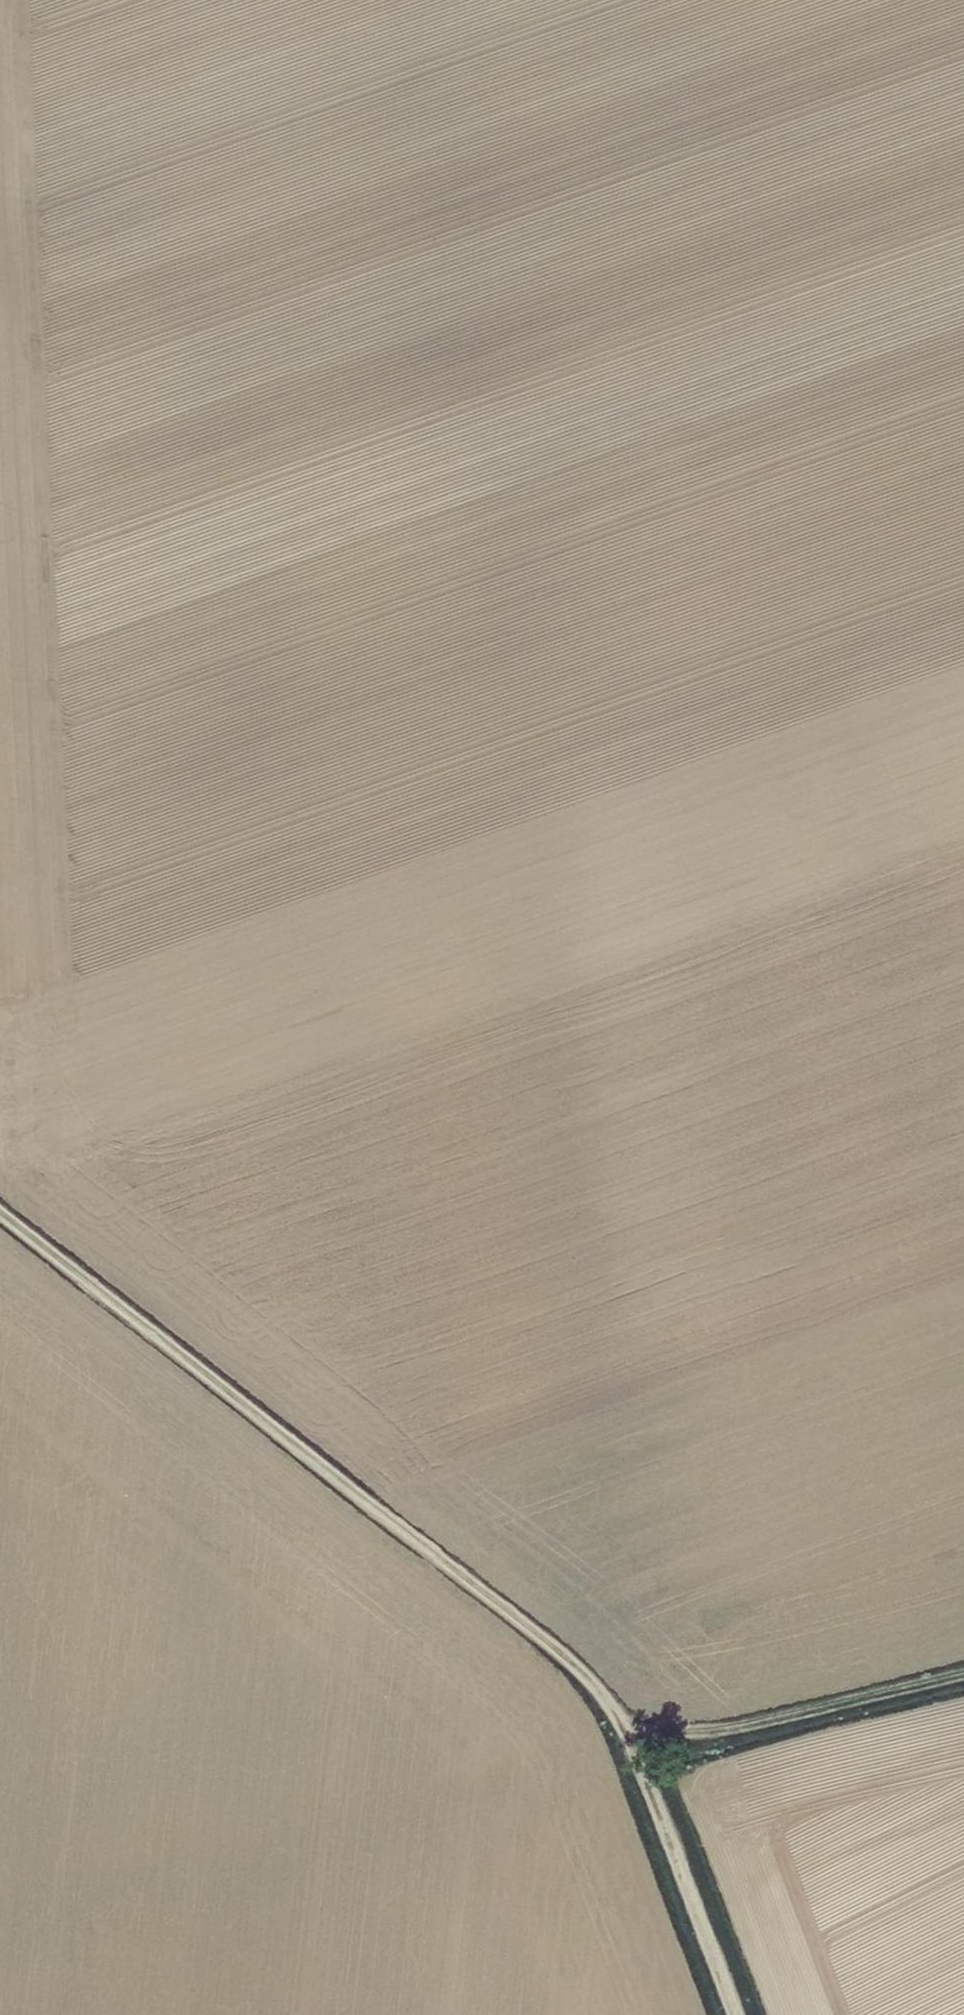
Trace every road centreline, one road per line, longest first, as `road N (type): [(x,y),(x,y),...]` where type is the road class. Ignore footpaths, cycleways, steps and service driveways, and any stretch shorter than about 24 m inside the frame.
road 1 (track): [(737,2014),(629,1725),(0,1217)]
road 2 (track): [(629,1725),(677,1735),(963,1676)]

